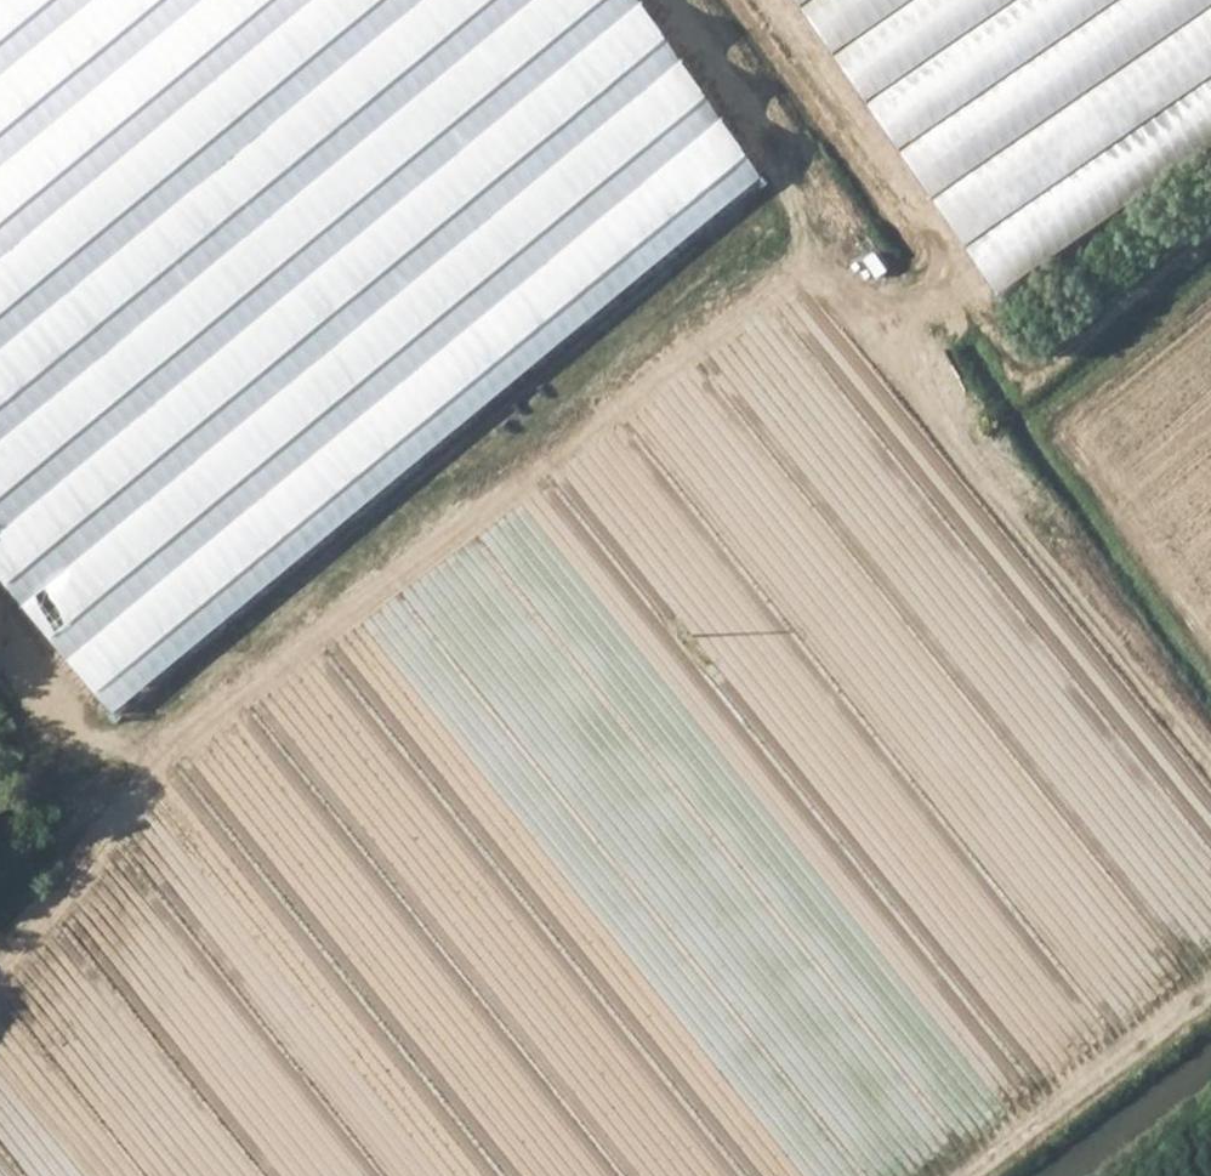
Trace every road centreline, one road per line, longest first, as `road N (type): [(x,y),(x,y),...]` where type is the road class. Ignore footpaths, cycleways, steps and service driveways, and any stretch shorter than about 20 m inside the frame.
road 1 (track): [(972,1175),(1210,993)]

